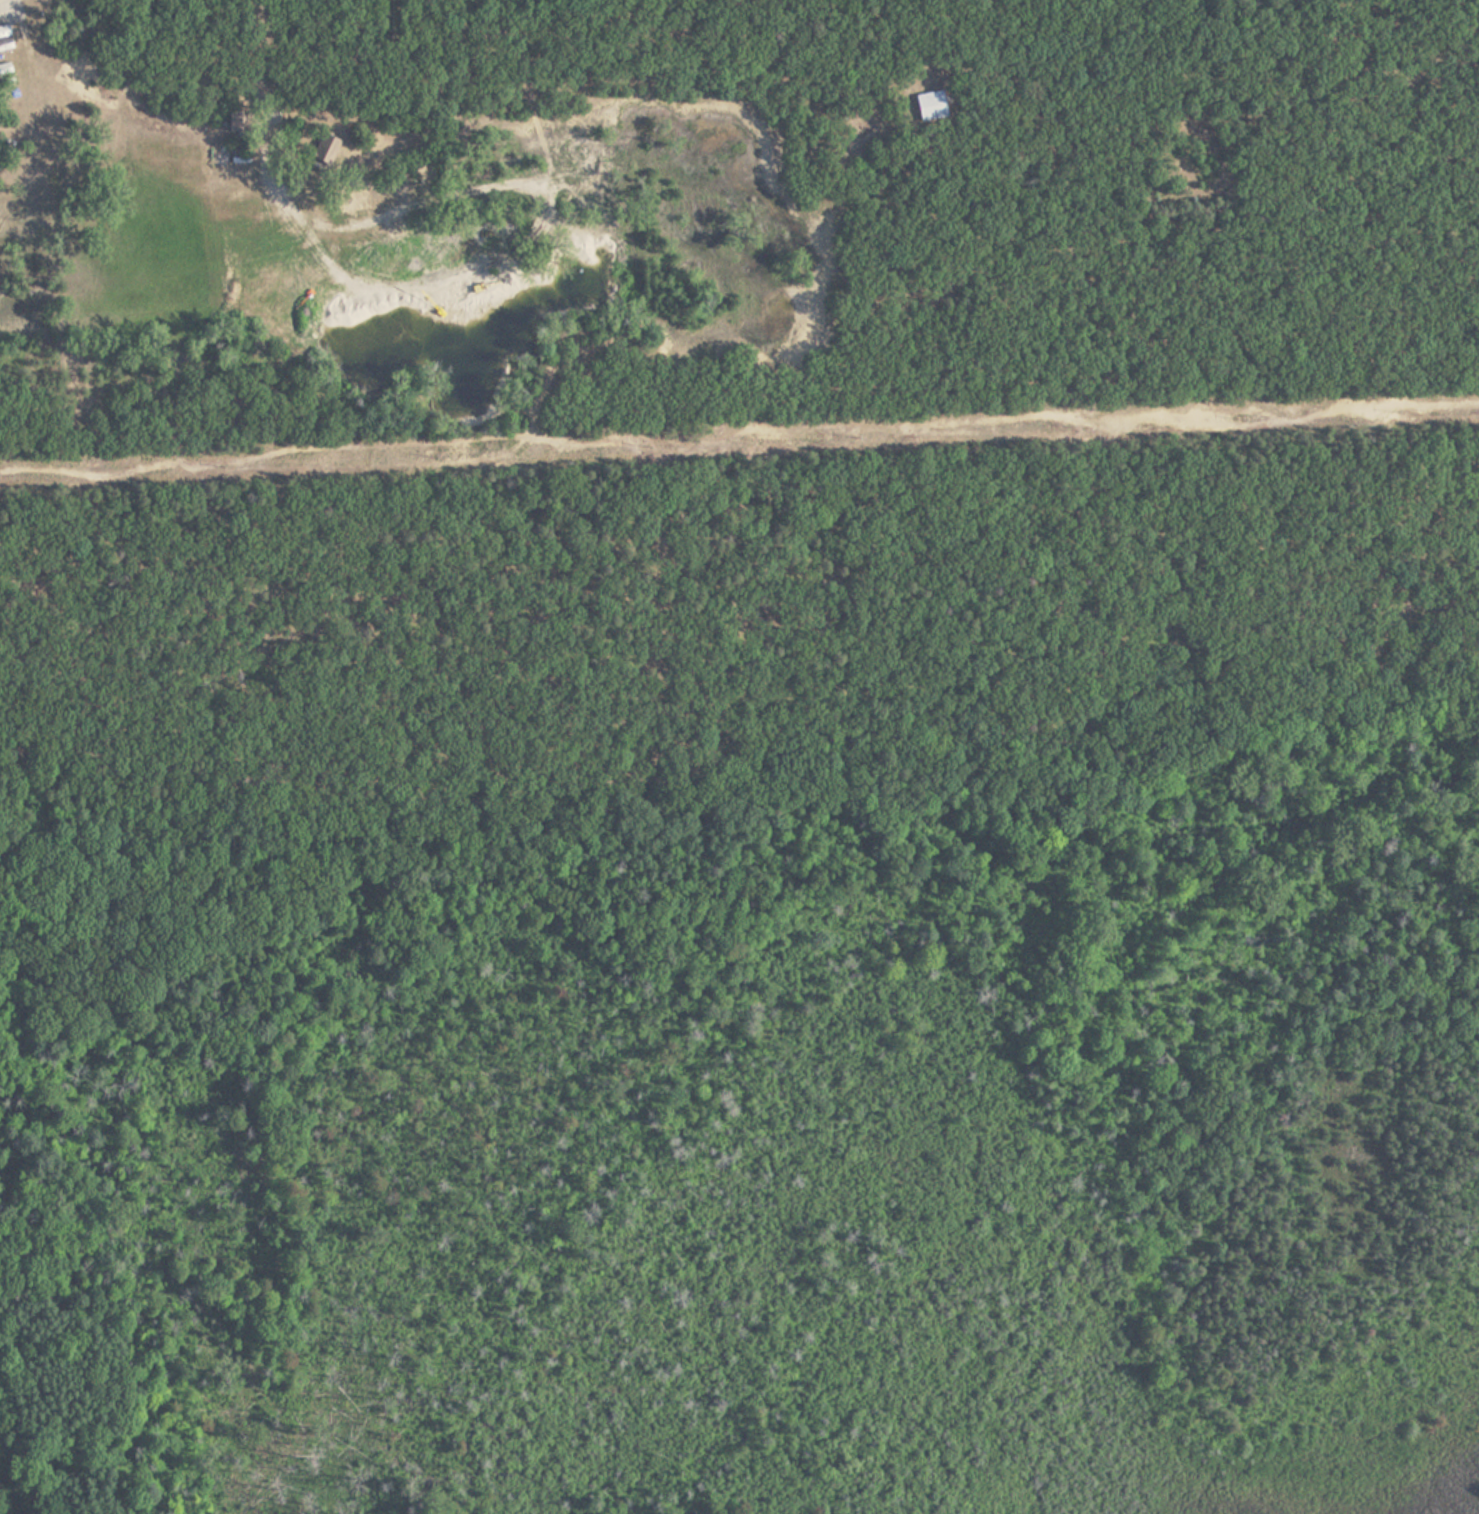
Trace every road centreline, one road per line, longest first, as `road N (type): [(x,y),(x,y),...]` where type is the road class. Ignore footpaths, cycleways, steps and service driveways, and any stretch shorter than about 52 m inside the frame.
road 1 (residential): [(0,722),(75,725),(191,792),(729,774),(838,725),(1305,728),(1391,655),(1478,654)]
road 2 (track): [(1478,404),(617,446),(339,449),(0,472)]

